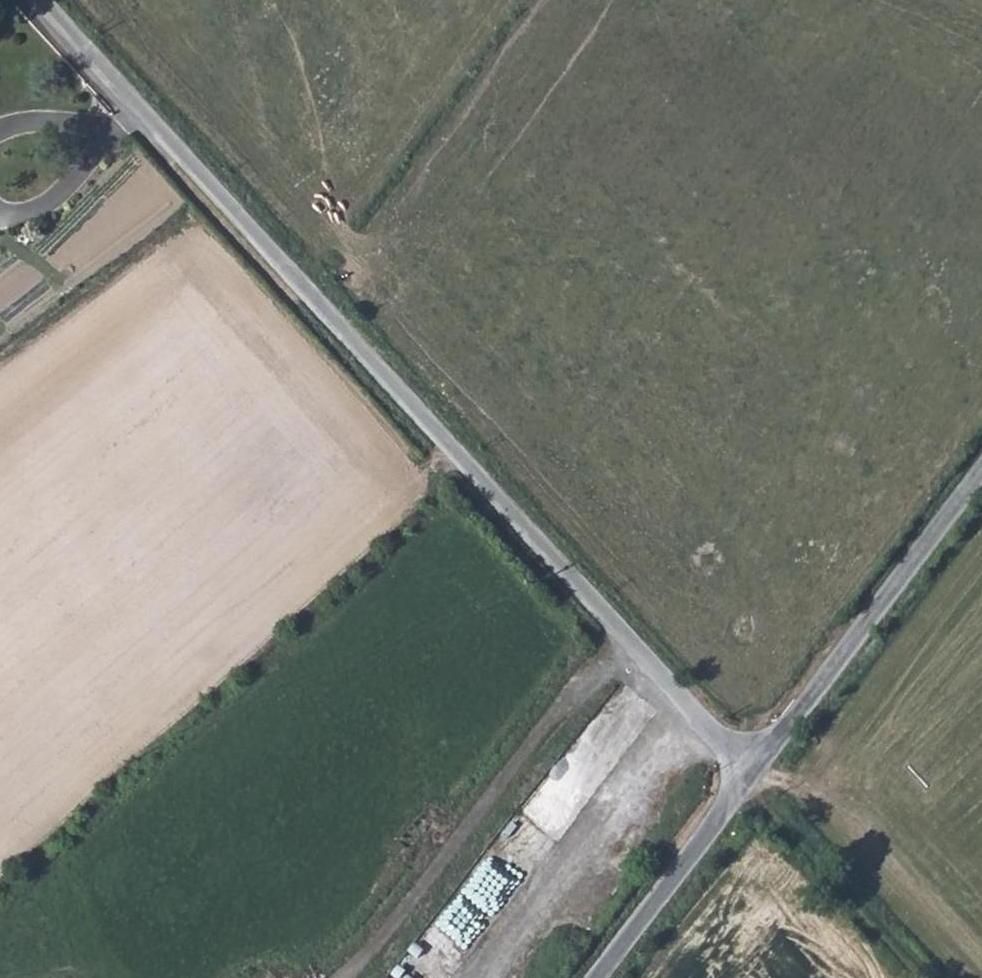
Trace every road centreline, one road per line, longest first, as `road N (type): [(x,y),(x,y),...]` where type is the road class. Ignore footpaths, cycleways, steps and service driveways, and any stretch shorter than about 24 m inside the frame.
road 1 (unclassified): [(40,0),(719,733),(749,779)]
road 2 (unclassified): [(981,474),(749,779)]
road 3 (track): [(749,779),(930,977)]
road 4 (unclassified): [(749,779),(597,977)]

